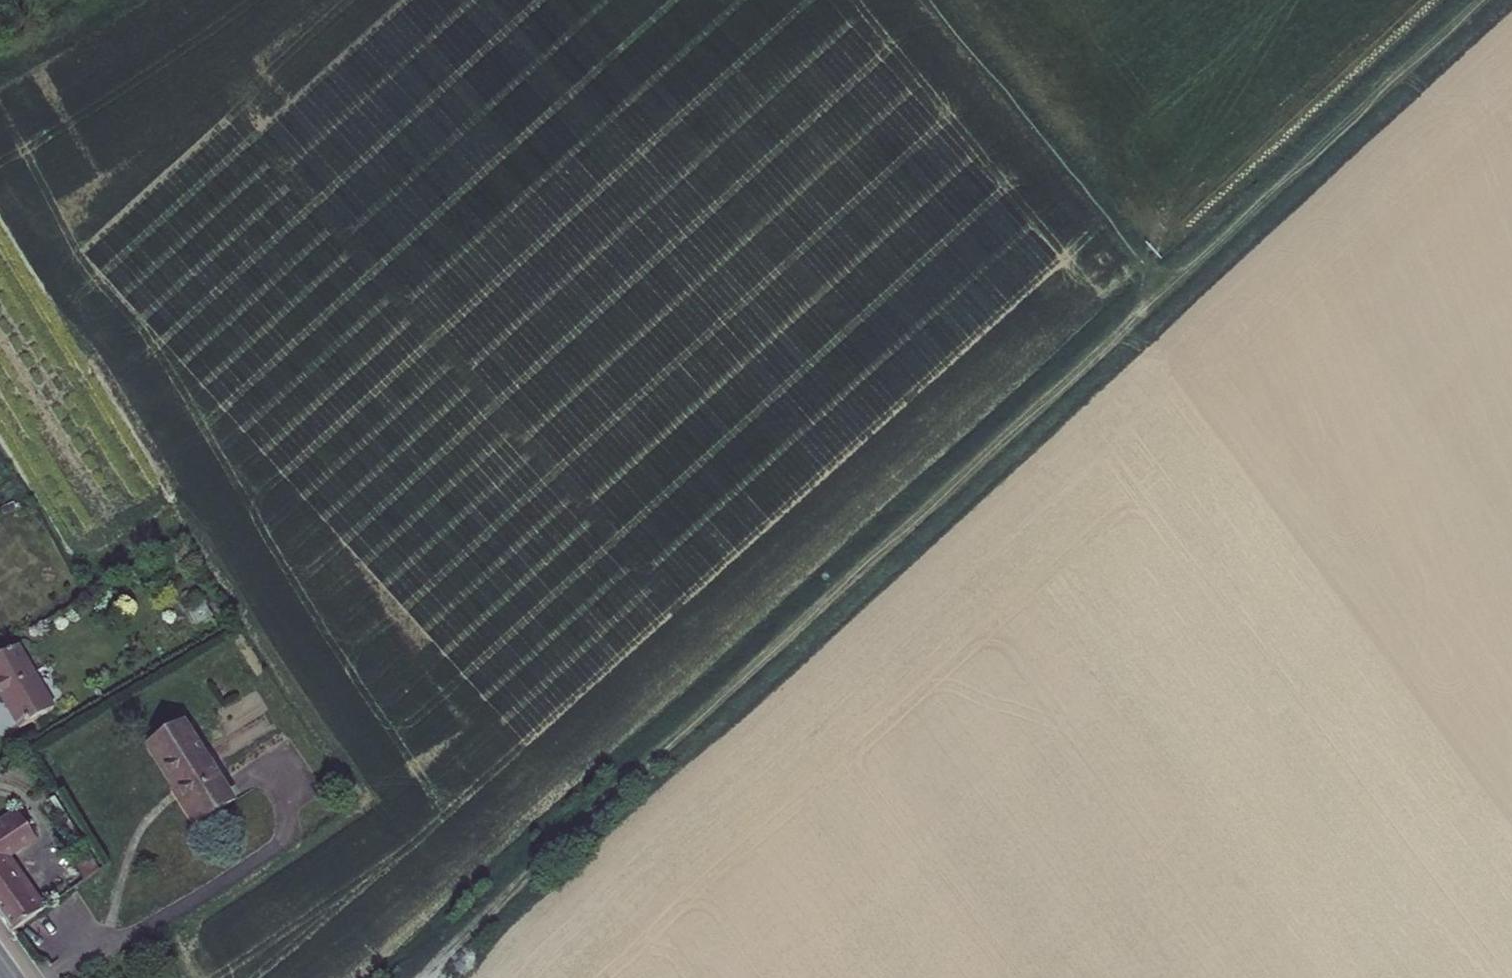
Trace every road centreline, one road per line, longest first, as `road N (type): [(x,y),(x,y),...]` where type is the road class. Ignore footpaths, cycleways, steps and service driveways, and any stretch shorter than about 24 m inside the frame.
road 1 (track): [(443,977),(1490,0)]

